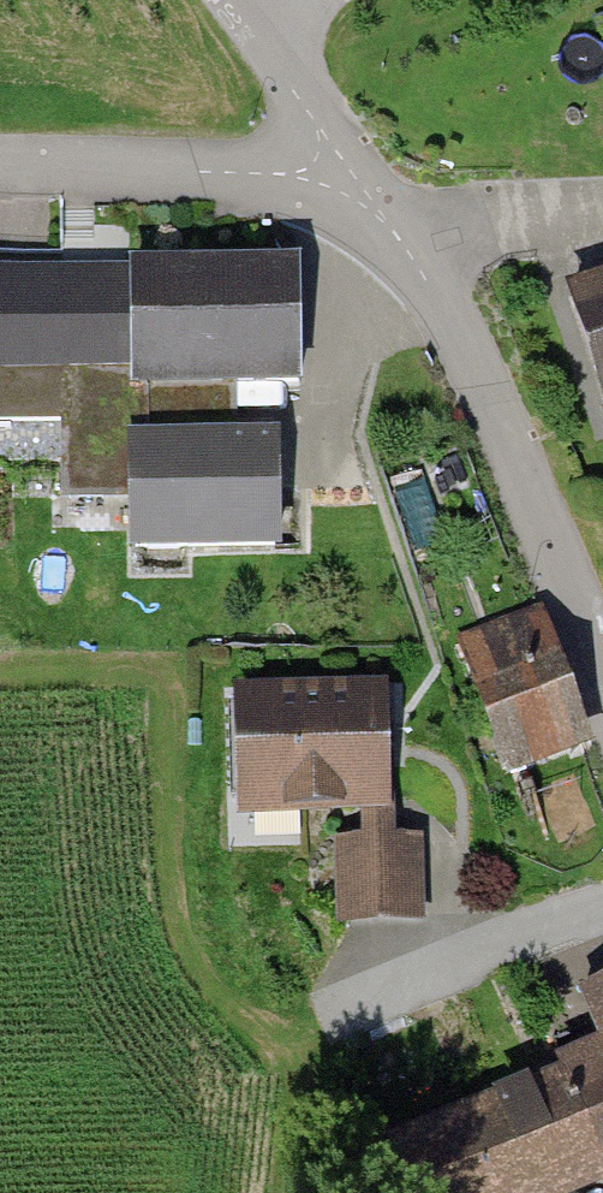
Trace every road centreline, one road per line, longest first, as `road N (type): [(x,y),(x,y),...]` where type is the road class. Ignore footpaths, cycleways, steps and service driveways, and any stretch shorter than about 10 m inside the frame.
road 1 (residential): [(602,688),(479,367),(402,236),(344,161)]
road 2 (residential): [(344,161),(260,173),(0,161)]
road 3 (residential): [(344,161),(280,63),(226,0)]

